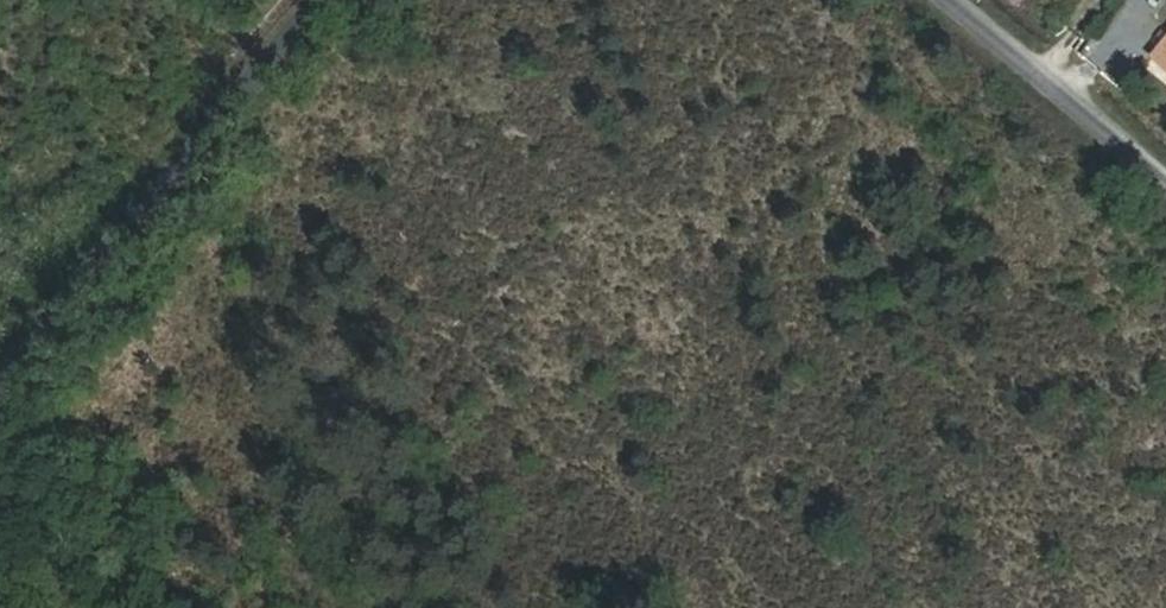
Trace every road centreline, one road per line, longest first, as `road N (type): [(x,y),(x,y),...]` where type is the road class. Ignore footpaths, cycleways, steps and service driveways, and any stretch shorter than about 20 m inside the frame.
road 1 (unclassified): [(345,0),(0,411)]
road 2 (track): [(1165,174),(958,0)]

